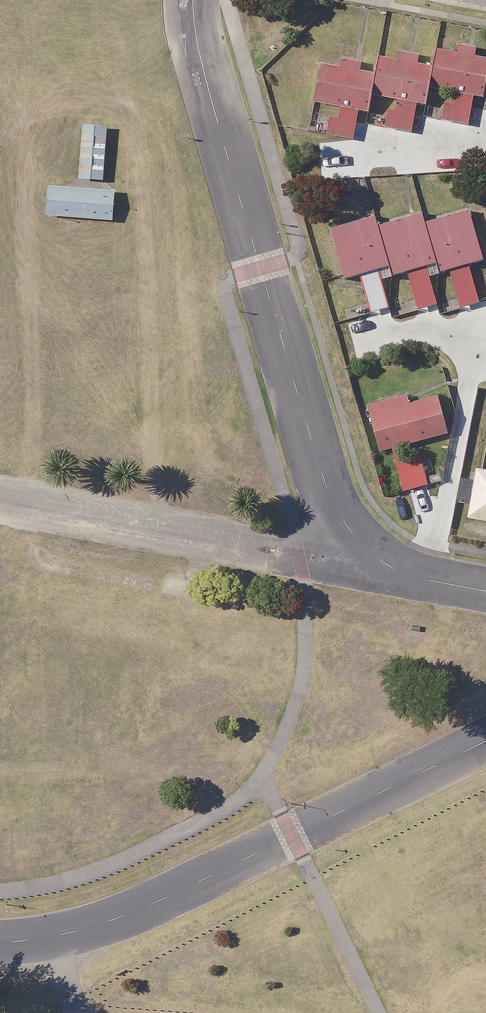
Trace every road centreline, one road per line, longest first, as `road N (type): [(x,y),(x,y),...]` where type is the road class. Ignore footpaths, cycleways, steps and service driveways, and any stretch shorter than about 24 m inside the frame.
road 1 (residential): [(193,0),(202,64),(280,334),(344,524),(400,571),(485,591)]
road 2 (unclassified): [(485,741),(117,918),(0,942)]

